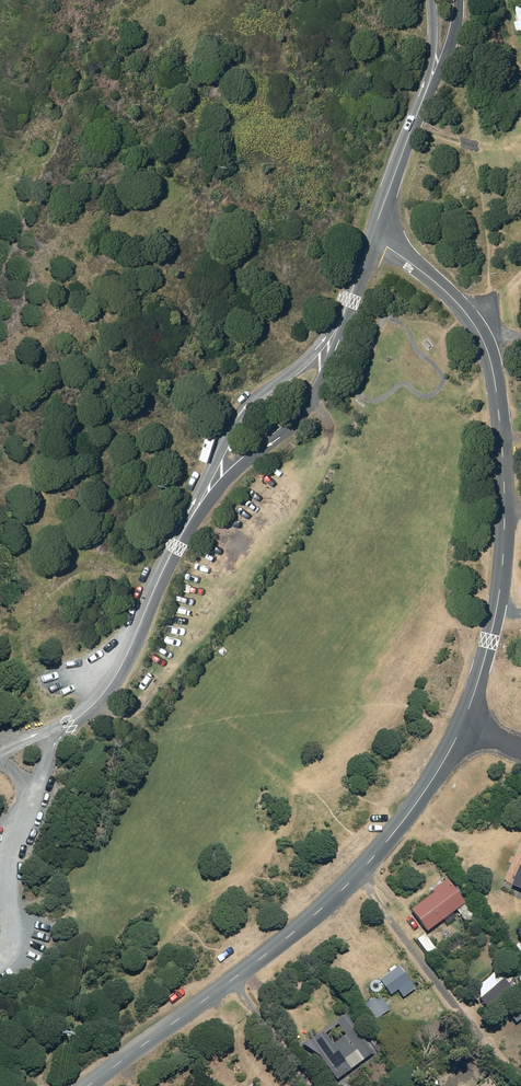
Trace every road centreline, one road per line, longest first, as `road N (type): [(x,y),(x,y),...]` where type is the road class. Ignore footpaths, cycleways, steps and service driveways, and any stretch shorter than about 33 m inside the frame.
road 1 (residential): [(373,237),(465,311),(492,369),(507,462),(505,527),(492,649),(464,724)]
road 2 (residential): [(464,724),(410,814),(345,888),(89,1085)]
road 3 (track): [(165,571),(140,576),(81,569),(58,581),(30,621),(27,650),(45,677),(116,677)]
road 4 (track): [(118,0),(0,264)]
road 5 (residential): [(197,509),(106,695),(54,734)]
road 6 (residential): [(338,328),(311,409),(197,509)]
road 7 (residential): [(197,509),(238,417),(338,328)]
road 8 (residential): [(431,78),(373,237)]

